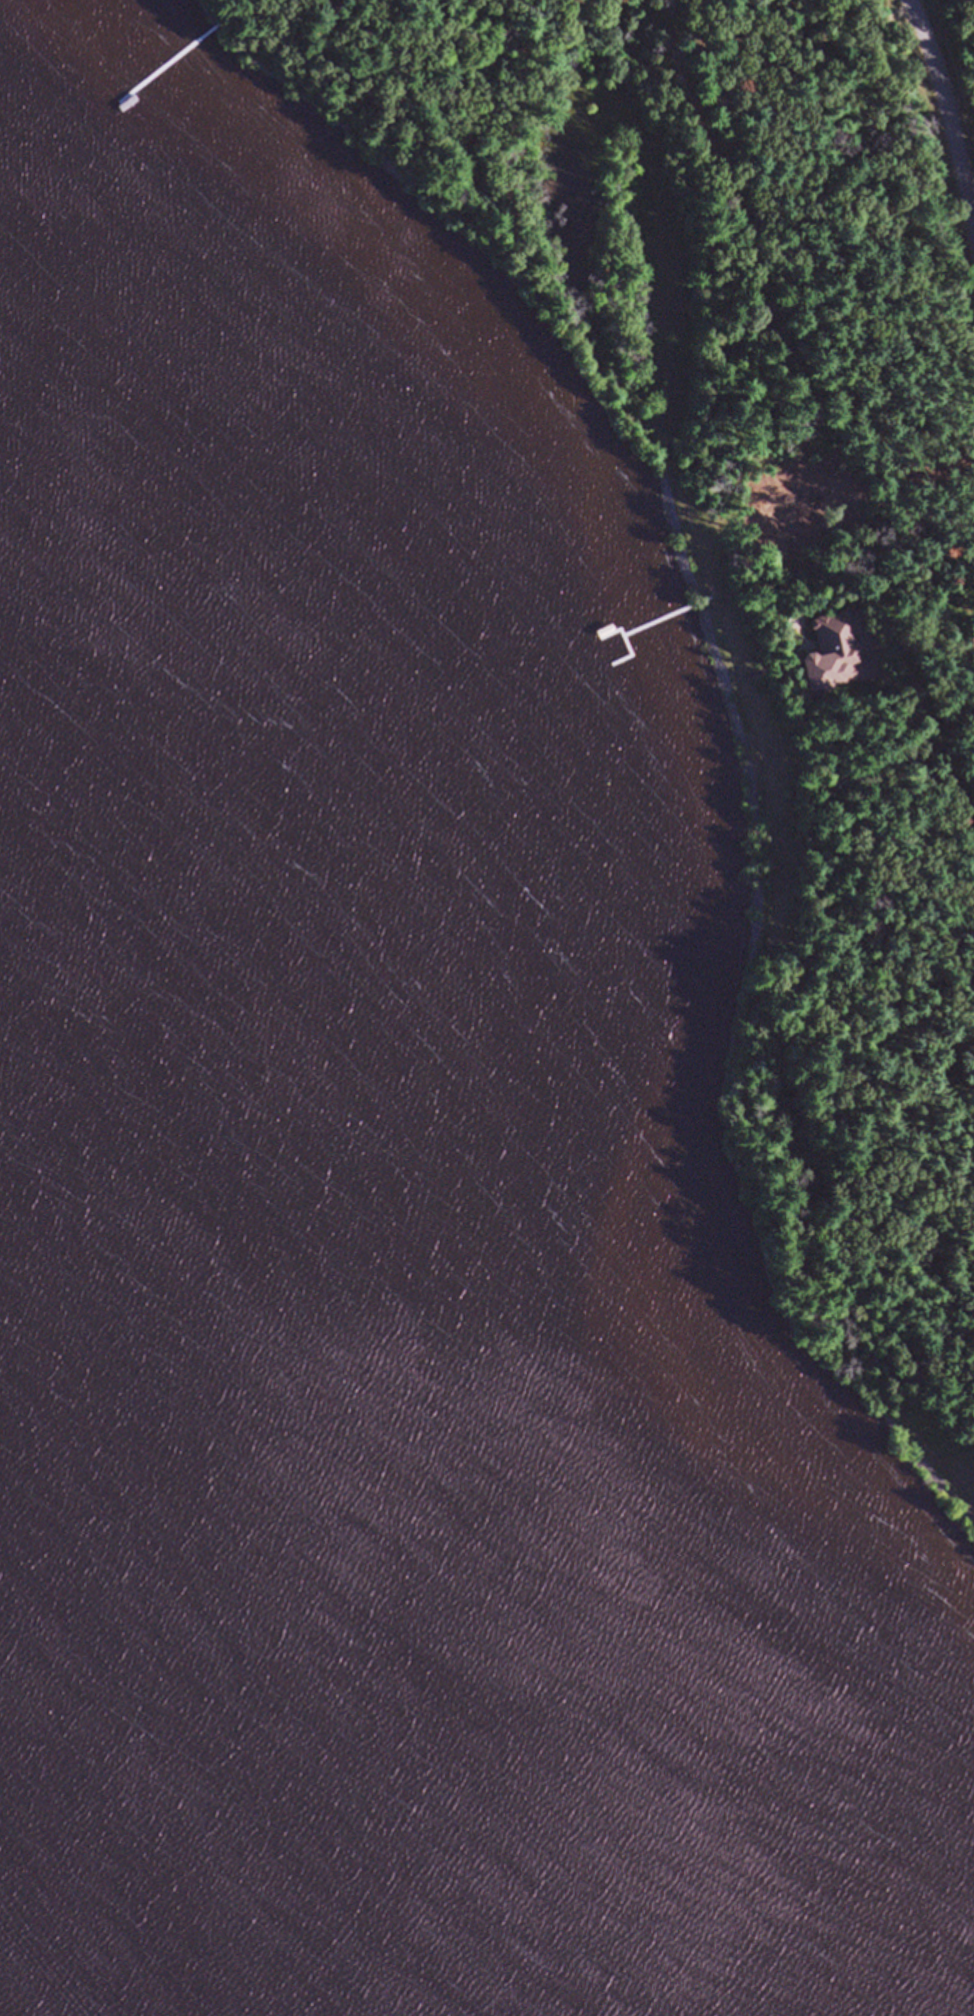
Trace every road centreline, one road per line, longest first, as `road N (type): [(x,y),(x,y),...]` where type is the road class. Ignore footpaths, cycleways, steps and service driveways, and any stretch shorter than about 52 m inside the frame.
road 1 (residential): [(973,261),(919,32),(902,0)]

